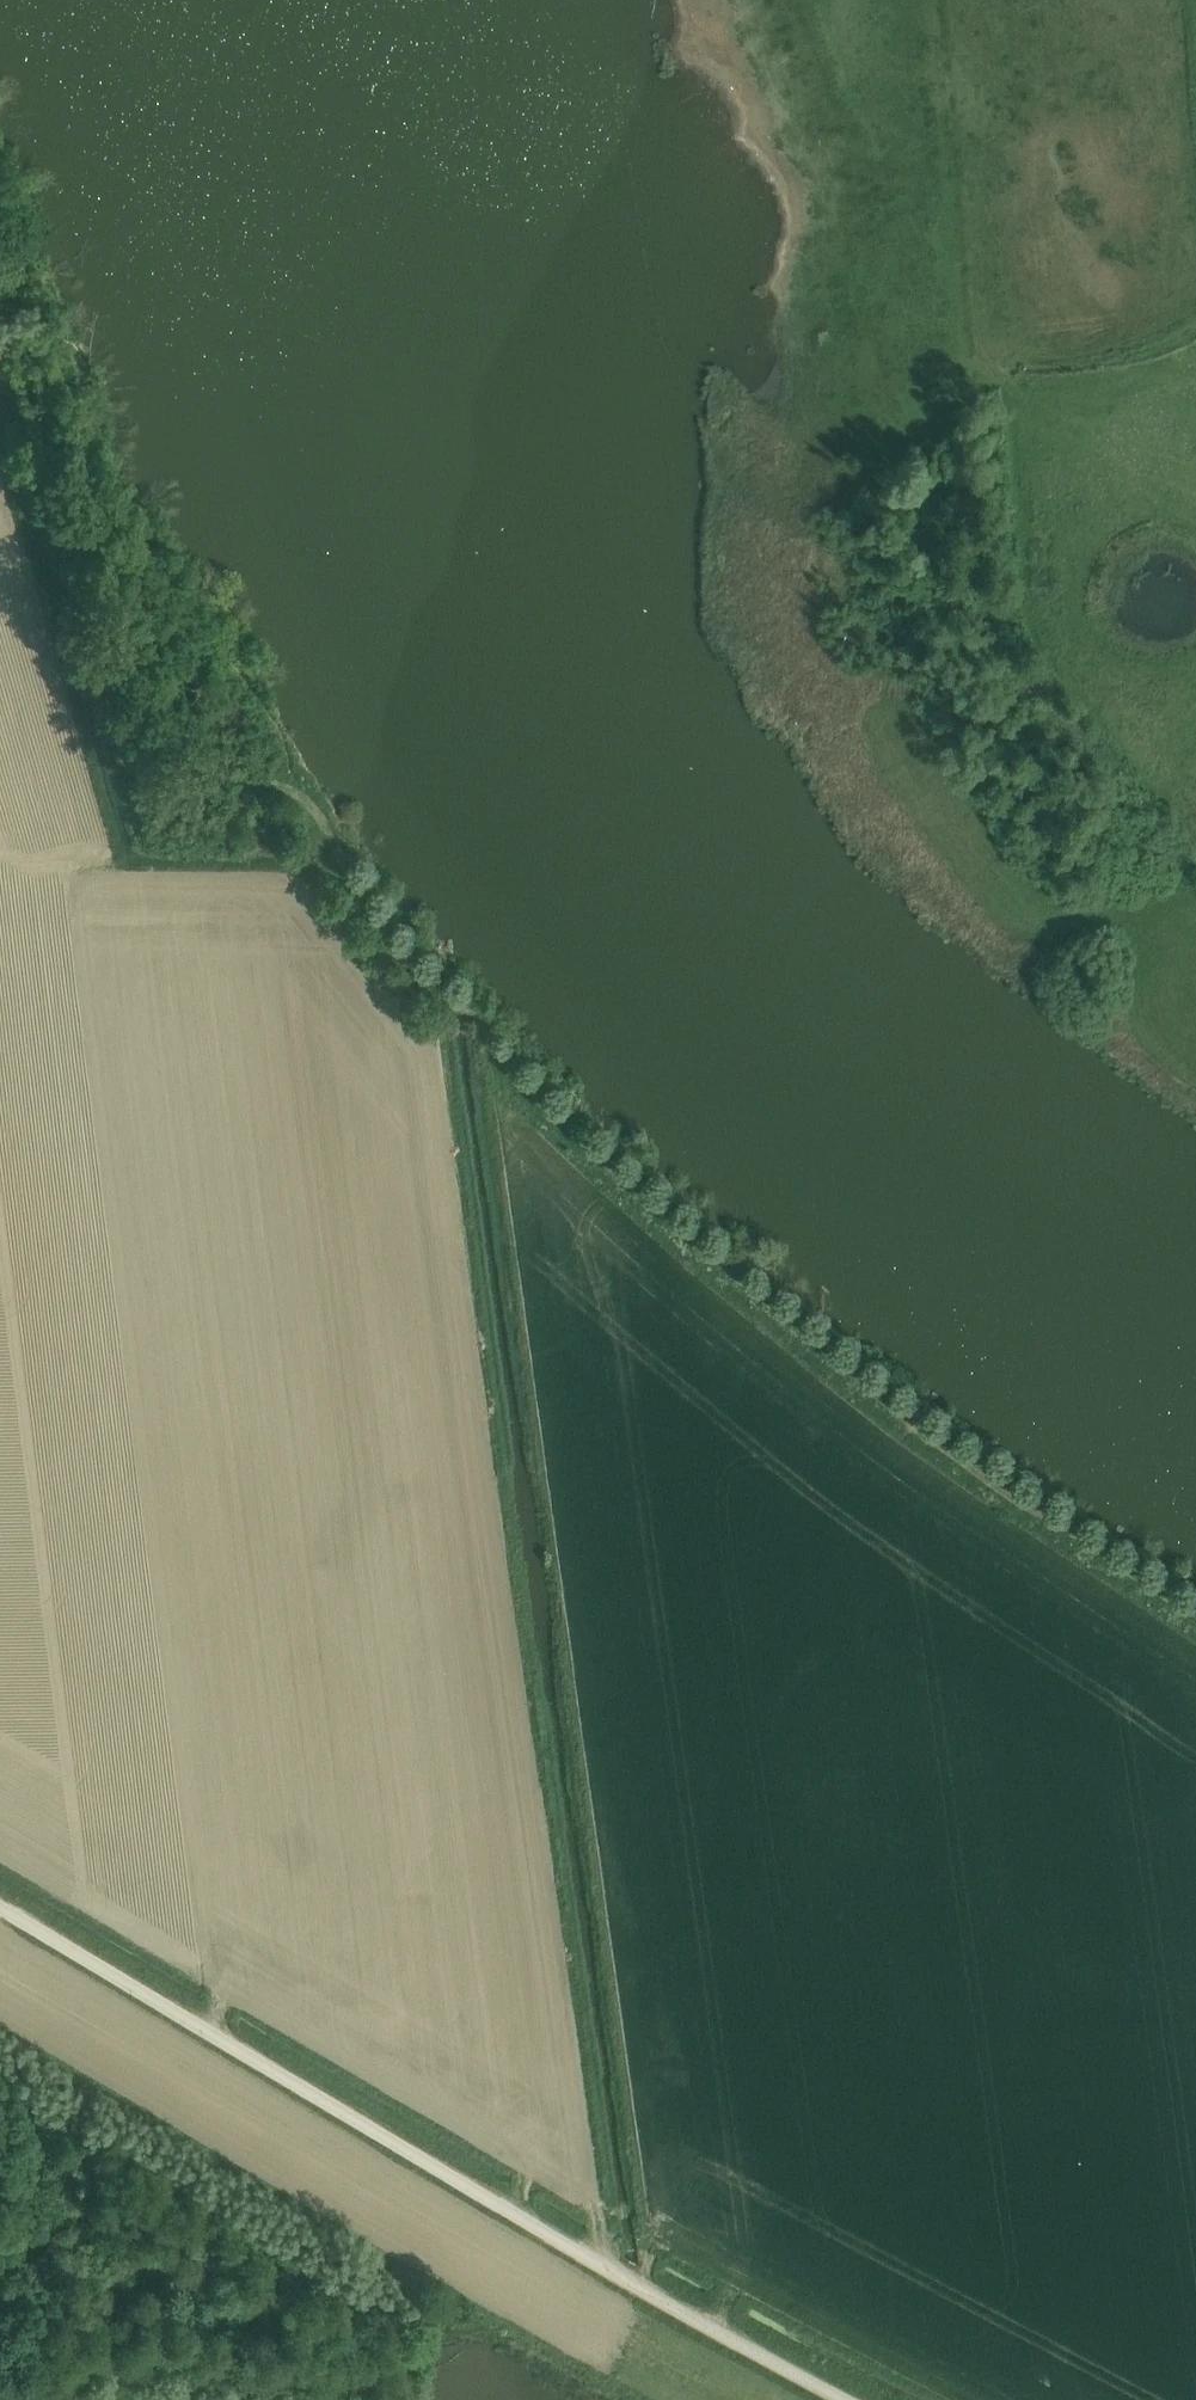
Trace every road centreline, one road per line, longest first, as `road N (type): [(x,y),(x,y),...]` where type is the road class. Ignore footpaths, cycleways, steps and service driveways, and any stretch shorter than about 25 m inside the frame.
road 1 (unclassified): [(869,2399),(513,2209),(0,1900)]

